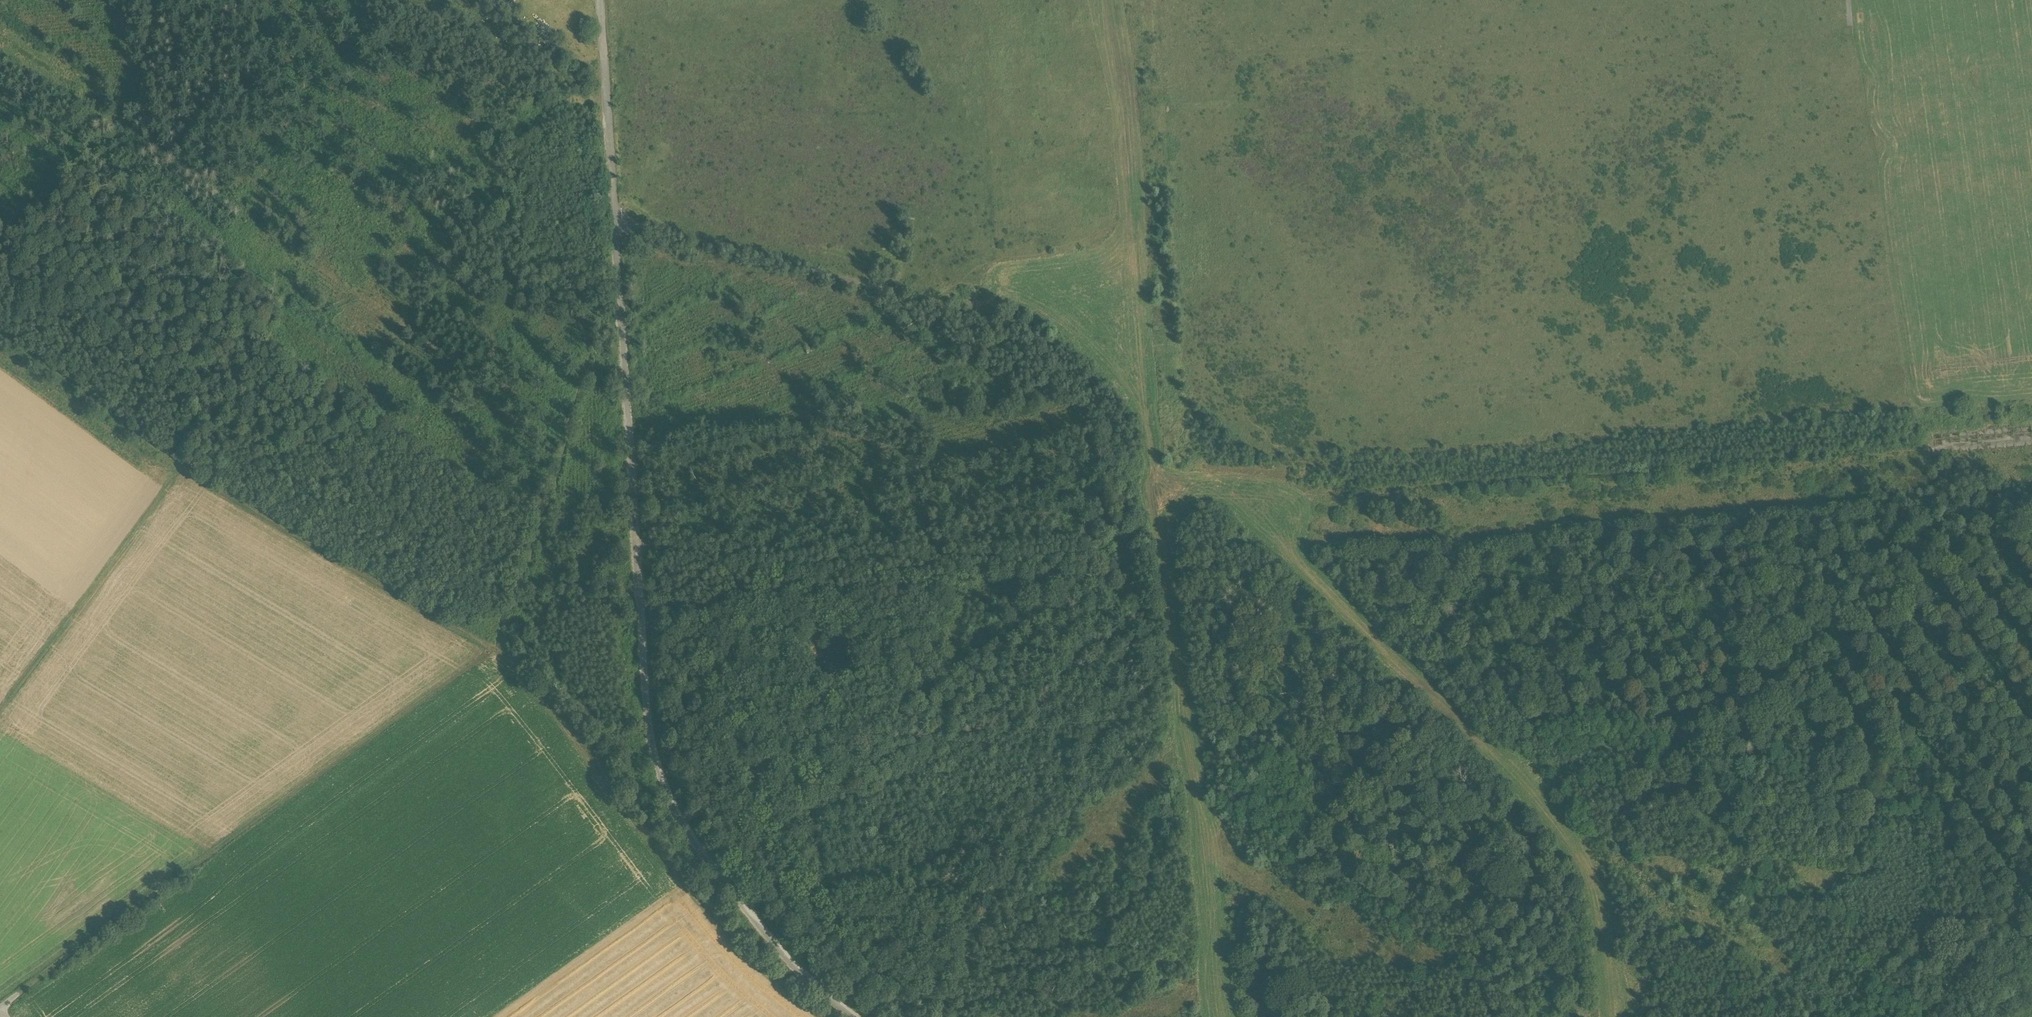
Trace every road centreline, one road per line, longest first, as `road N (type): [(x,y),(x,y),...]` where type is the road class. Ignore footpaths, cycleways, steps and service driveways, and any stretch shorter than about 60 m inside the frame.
road 1 (track): [(849,1016),(781,957),(694,847),(650,736),(601,0)]
road 2 (track): [(0,1008),(501,648)]
road 3 (track): [(615,226),(949,307),(1032,311),(1144,402)]
road 4 (track): [(0,723),(184,475)]

